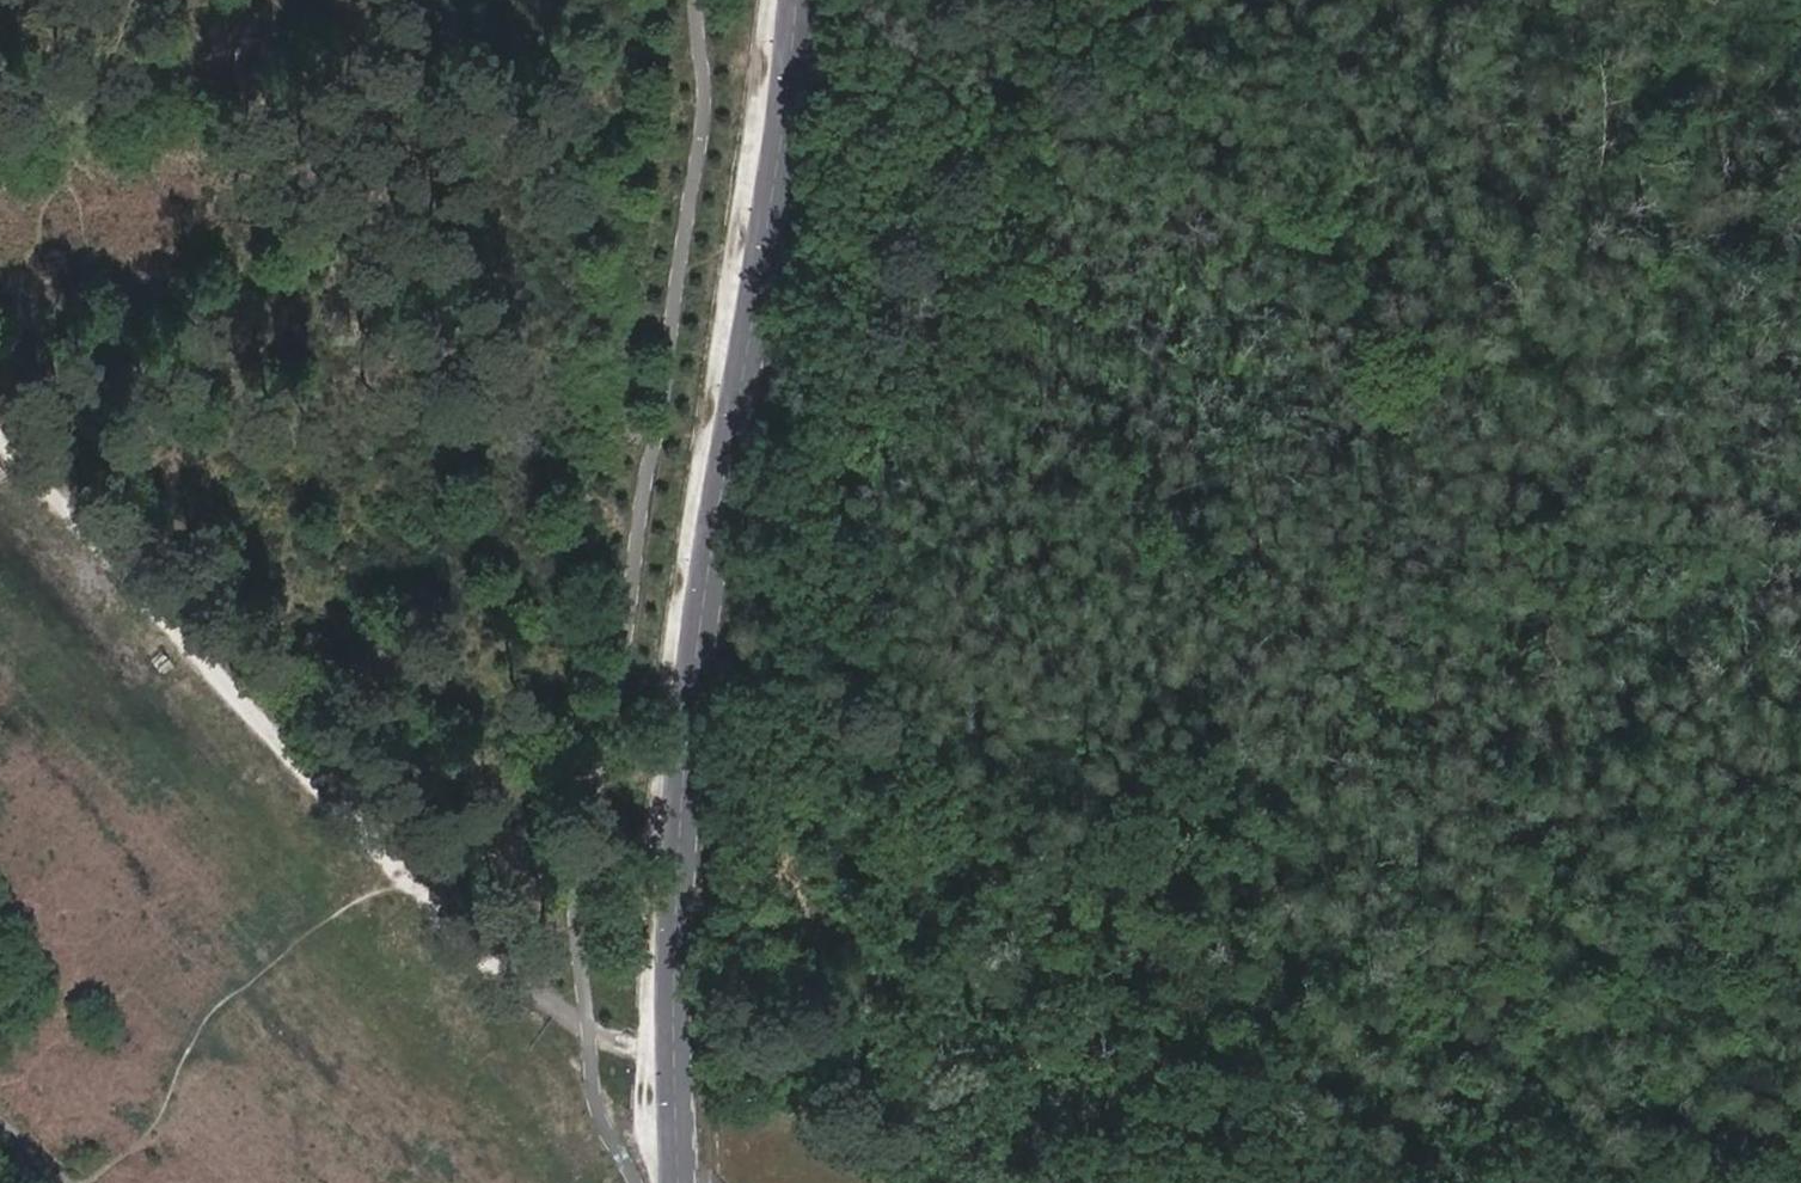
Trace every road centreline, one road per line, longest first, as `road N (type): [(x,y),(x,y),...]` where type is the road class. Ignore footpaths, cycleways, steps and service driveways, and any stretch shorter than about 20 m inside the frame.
road 1 (unclassified): [(794,0),(771,201),(701,617),(681,817),(678,1182)]
road 2 (track): [(677,1147),(645,1141),(0,437)]
road 3 (track): [(591,1084),(578,1033),(532,984),(491,973)]

